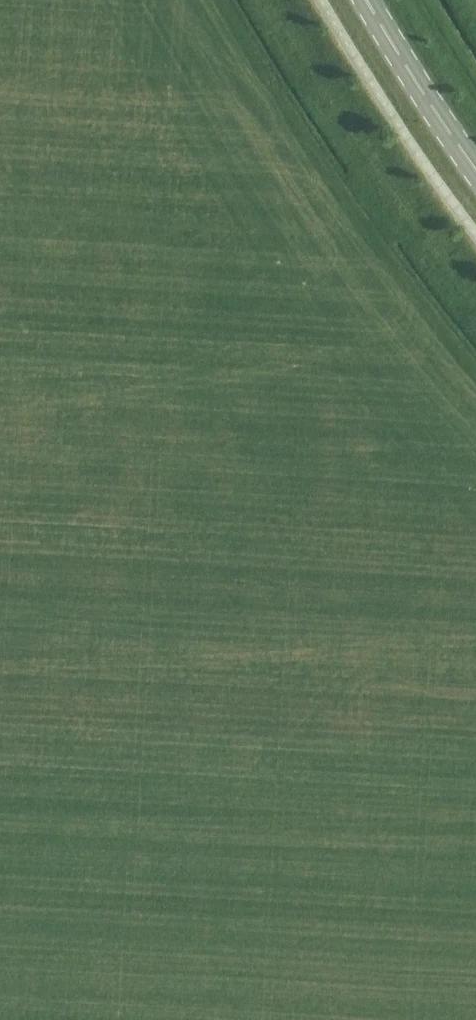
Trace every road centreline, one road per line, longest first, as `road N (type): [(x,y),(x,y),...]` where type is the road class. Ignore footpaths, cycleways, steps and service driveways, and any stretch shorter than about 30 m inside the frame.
road 1 (secondary): [(475,175),(362,0)]

